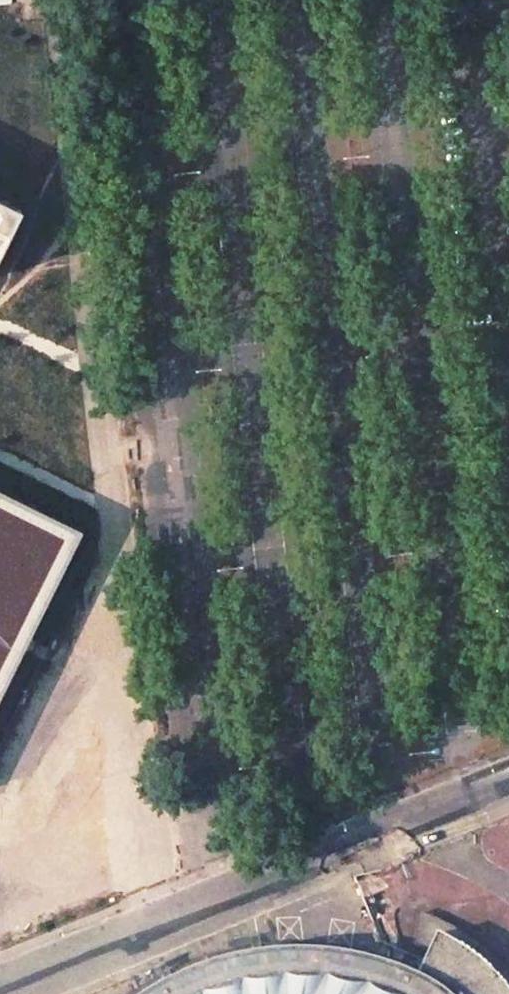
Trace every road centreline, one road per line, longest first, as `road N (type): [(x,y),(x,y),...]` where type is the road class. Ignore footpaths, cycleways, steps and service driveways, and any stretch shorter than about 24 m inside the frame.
road 1 (unclassified): [(0,991),(508,787)]

